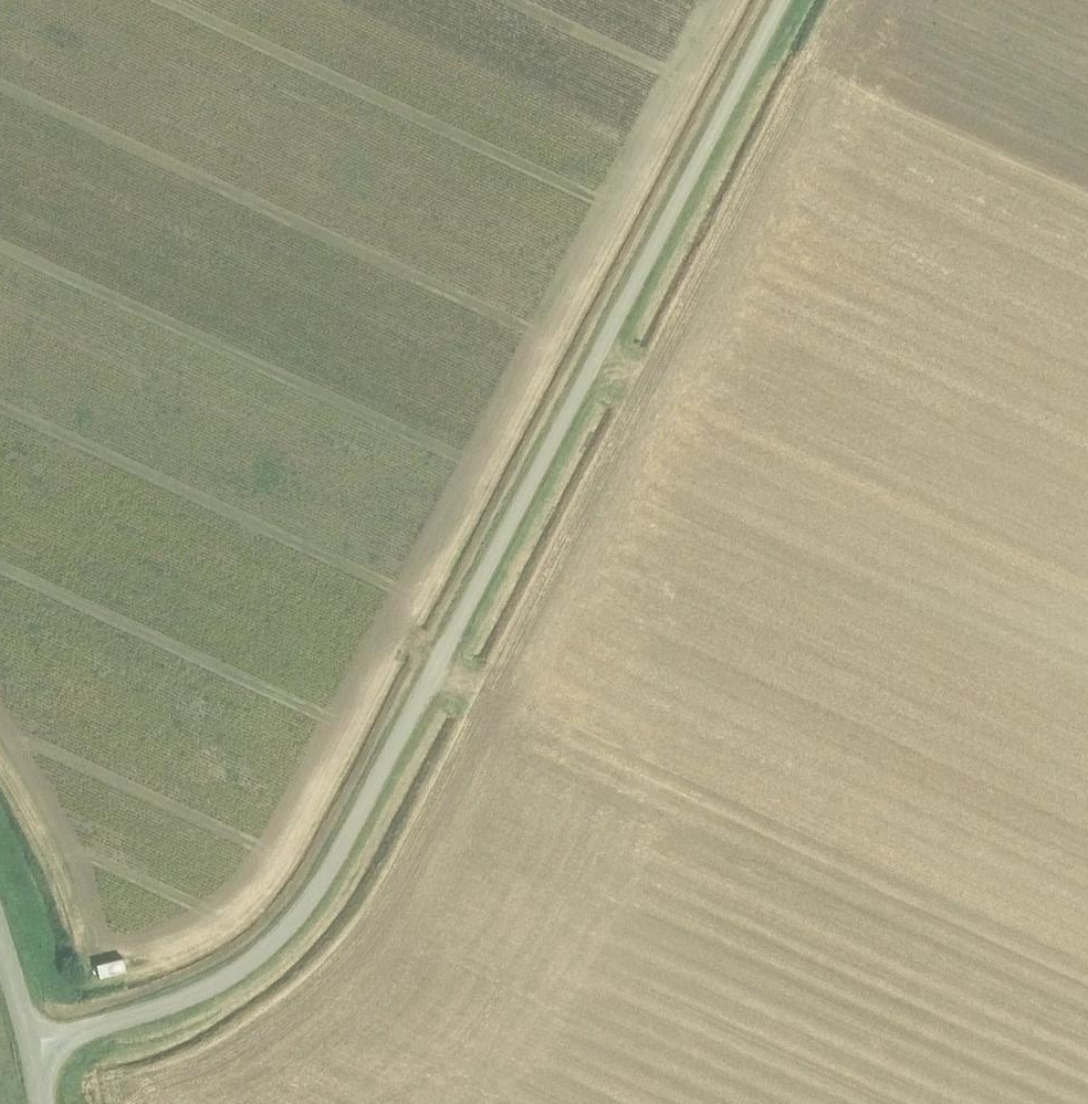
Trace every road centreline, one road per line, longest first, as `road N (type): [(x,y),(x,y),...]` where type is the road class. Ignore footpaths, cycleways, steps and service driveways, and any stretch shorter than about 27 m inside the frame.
road 1 (unclassified): [(31,1048),(235,974),(315,894),(781,0)]

